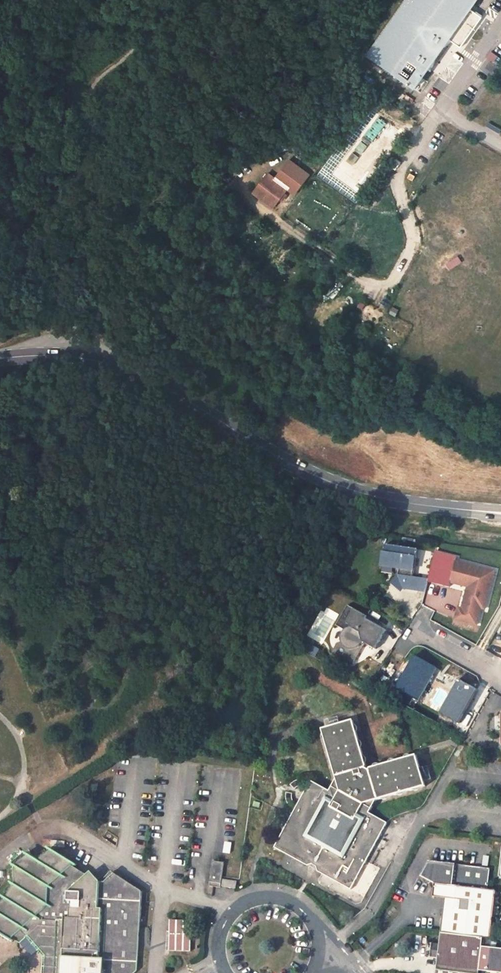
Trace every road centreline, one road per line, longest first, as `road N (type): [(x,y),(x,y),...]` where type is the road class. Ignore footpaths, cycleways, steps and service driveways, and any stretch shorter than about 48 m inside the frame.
road 1 (track): [(500,433),(406,394),(282,373),(149,253),(105,182),(93,113),(141,47),(199,0)]
road 2 (secondary): [(464,510),(360,494),(310,476),(122,373),(87,362),(0,361)]

